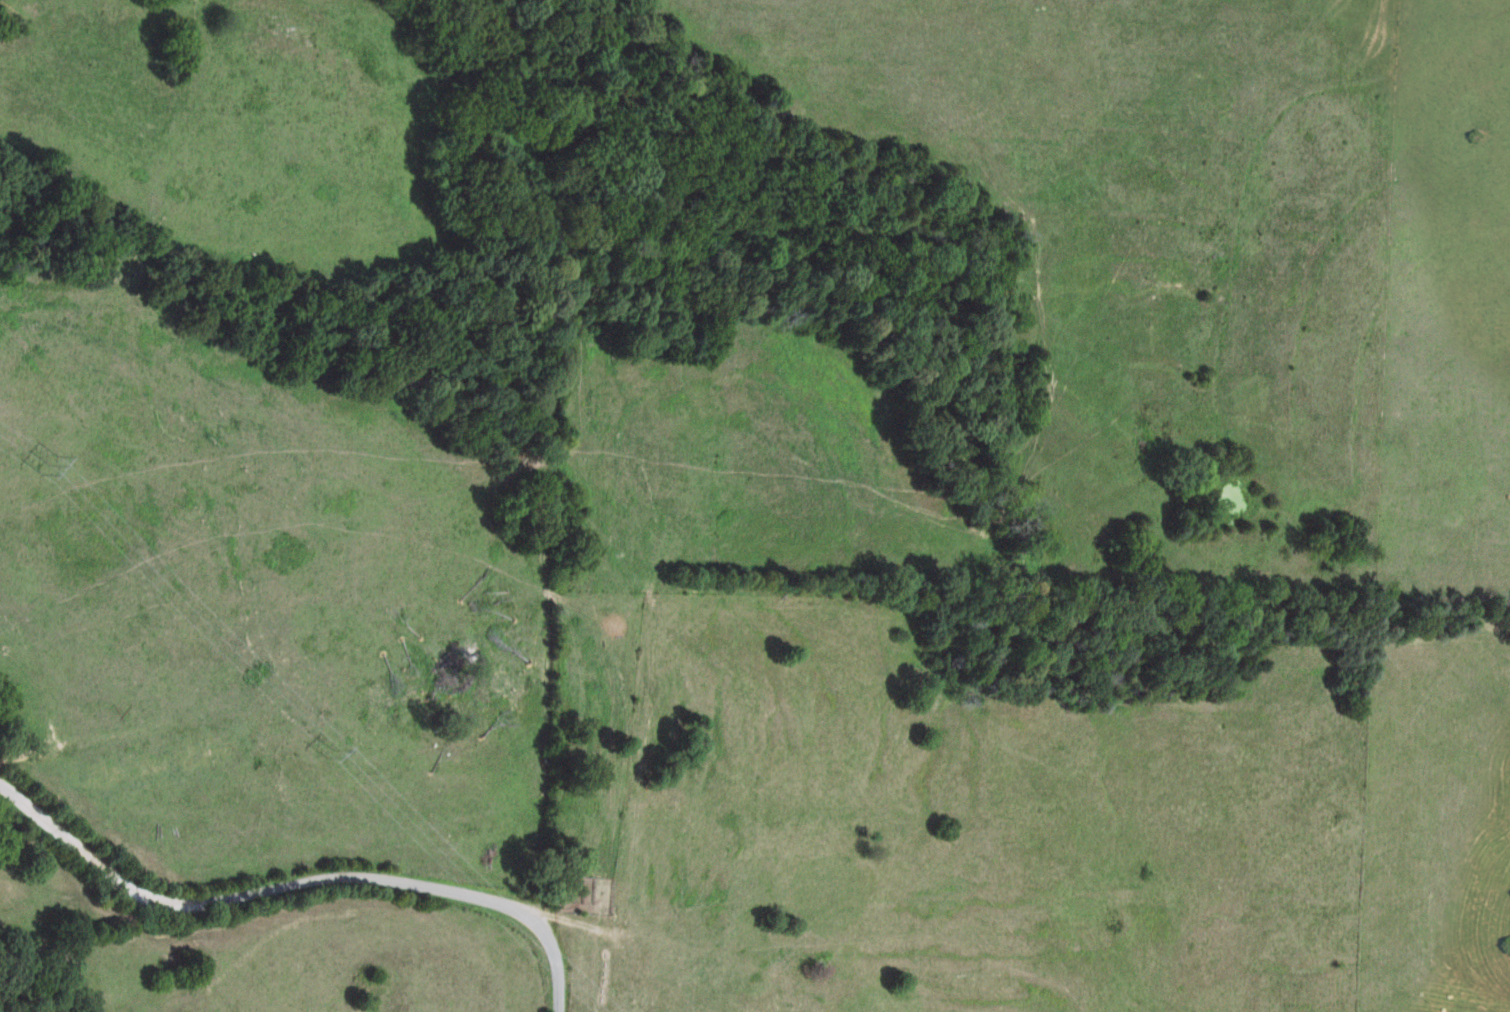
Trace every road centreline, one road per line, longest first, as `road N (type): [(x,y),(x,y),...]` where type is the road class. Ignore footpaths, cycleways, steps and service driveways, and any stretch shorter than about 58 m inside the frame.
road 1 (residential): [(555,1011),(549,935),(511,899),(358,870),(291,876),(208,900),(155,898),(131,889),(0,787)]

